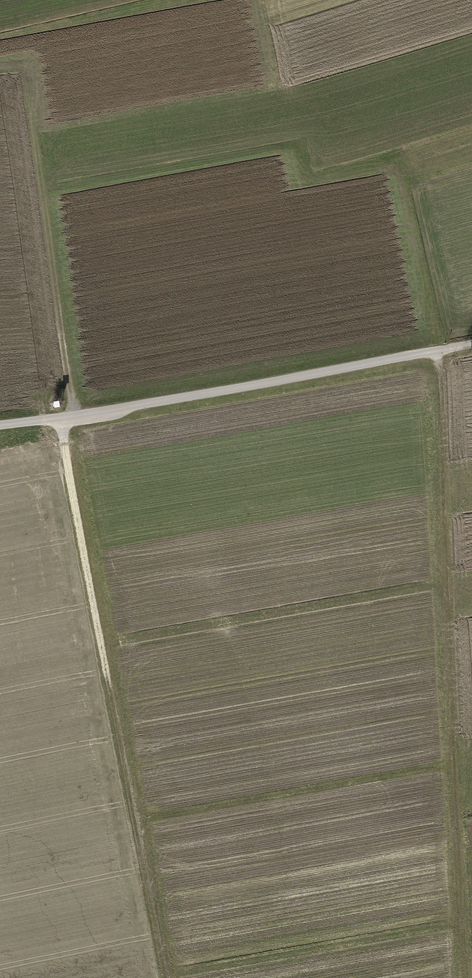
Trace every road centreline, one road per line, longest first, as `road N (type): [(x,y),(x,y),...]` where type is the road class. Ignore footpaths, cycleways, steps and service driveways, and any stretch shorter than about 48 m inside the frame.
road 1 (track): [(467,977),(442,351)]
road 2 (track): [(67,419),(163,977)]
road 3 (unclassified): [(471,345),(0,426)]
road 4 (track): [(67,419),(27,80)]

